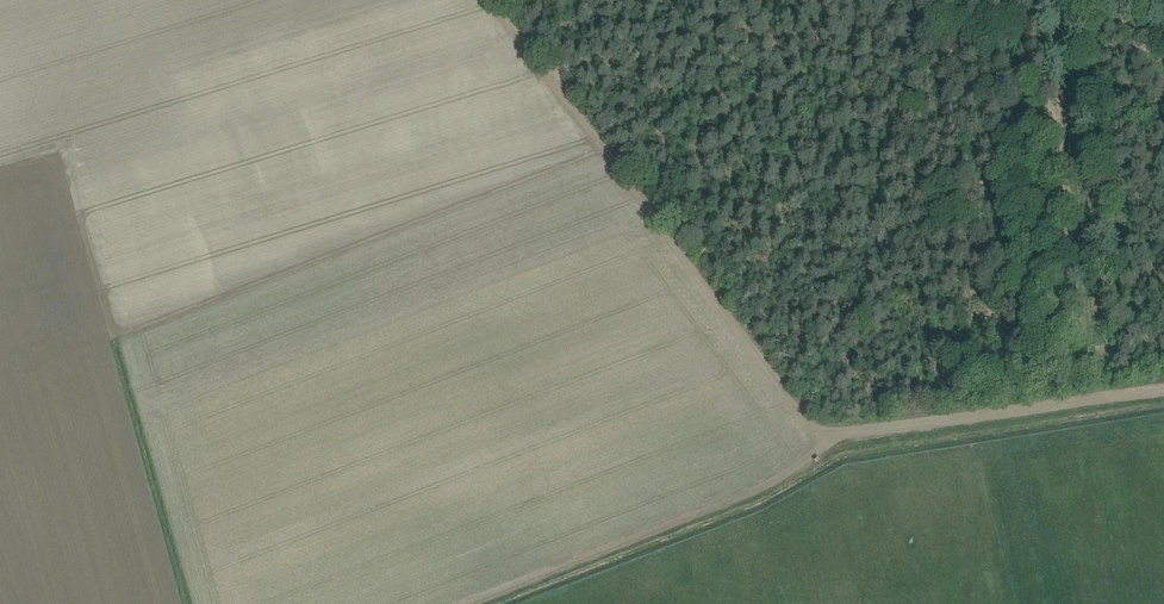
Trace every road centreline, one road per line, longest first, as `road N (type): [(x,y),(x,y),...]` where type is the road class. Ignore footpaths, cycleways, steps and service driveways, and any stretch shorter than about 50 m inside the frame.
road 1 (track): [(487,0),(761,370),(829,438),(1163,390)]
road 2 (track): [(456,603),(788,474),(829,438)]

